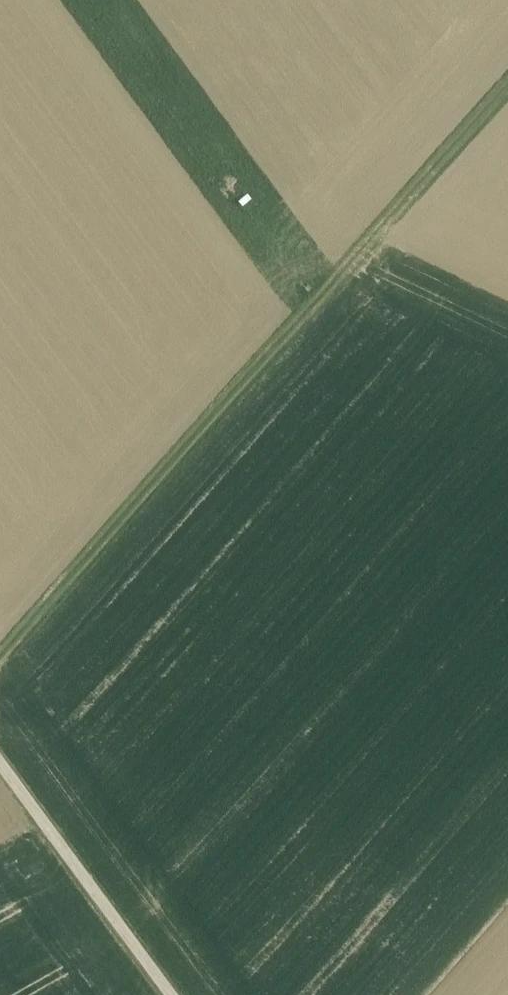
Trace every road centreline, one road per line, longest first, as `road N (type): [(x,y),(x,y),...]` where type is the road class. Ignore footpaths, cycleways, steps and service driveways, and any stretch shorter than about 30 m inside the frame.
road 1 (unclassified): [(169,994),(0,764)]

